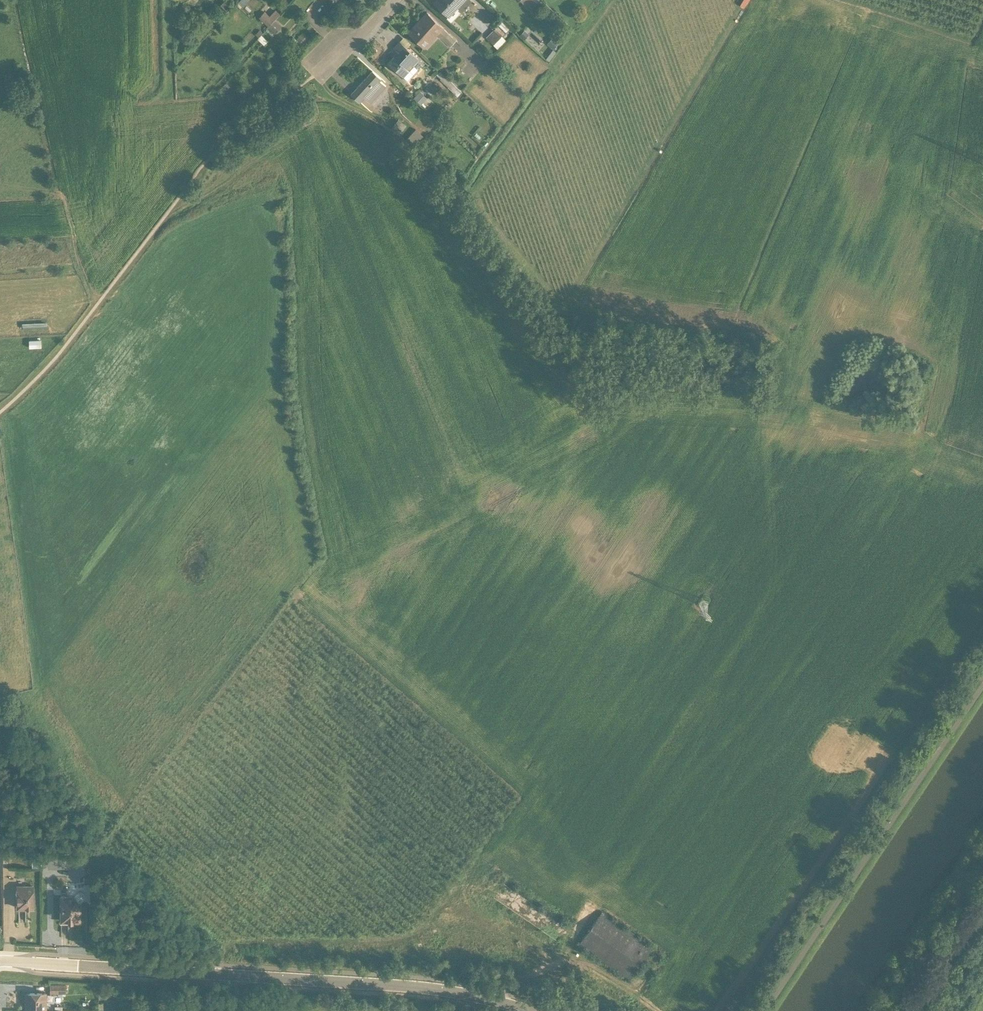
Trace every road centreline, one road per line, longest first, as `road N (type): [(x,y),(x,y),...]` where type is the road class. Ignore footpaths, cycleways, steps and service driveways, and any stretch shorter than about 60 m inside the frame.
road 1 (unclassified): [(77,961),(429,984),(539,1010)]
road 2 (track): [(480,993),(554,966),(639,1010)]
road 3 (unclassified): [(910,1010),(982,900)]

